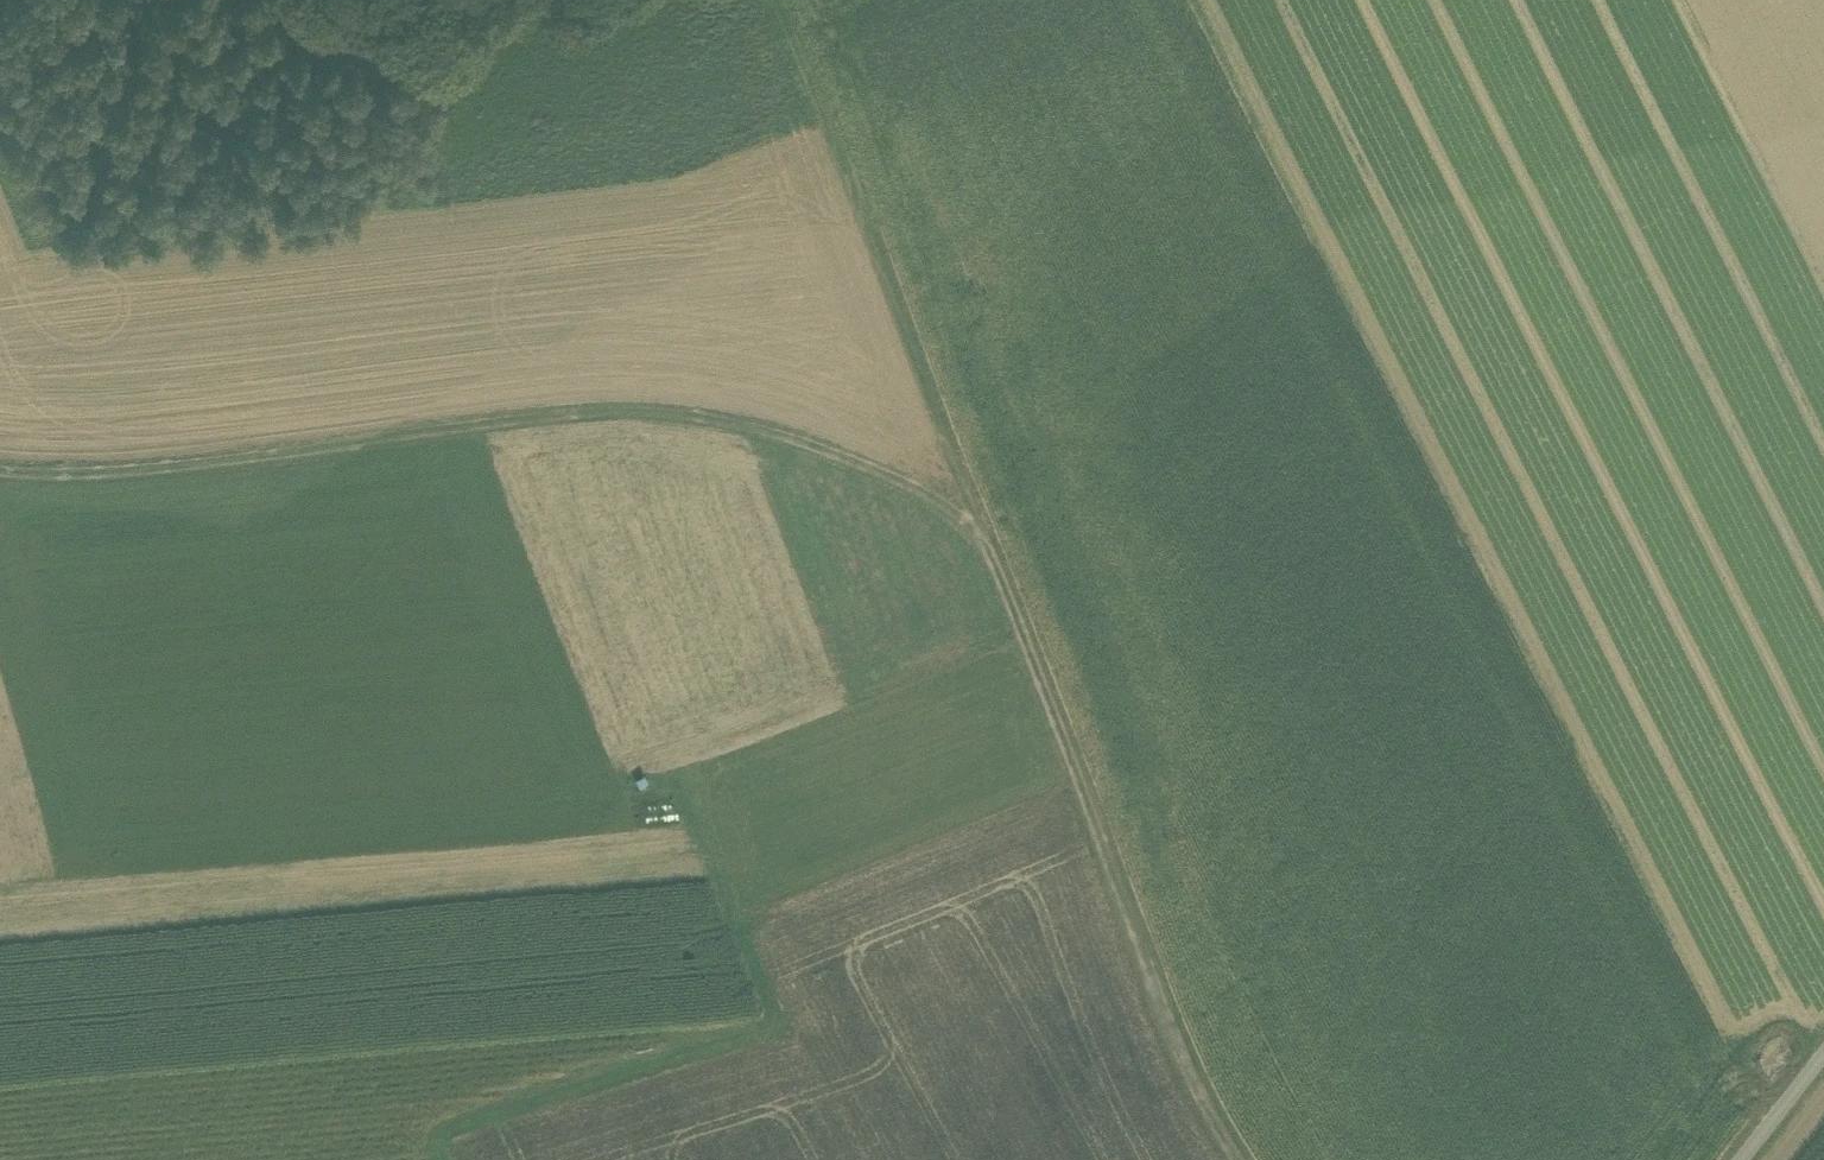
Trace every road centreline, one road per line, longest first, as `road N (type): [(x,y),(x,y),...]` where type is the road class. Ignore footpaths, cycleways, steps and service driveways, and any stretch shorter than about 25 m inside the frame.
road 1 (track): [(1242,1159),(1167,1056),(969,489),(635,403),(0,454)]
road 2 (track): [(969,489),(792,0)]
road 3 (unclassified): [(1823,1043),(1732,1159)]

